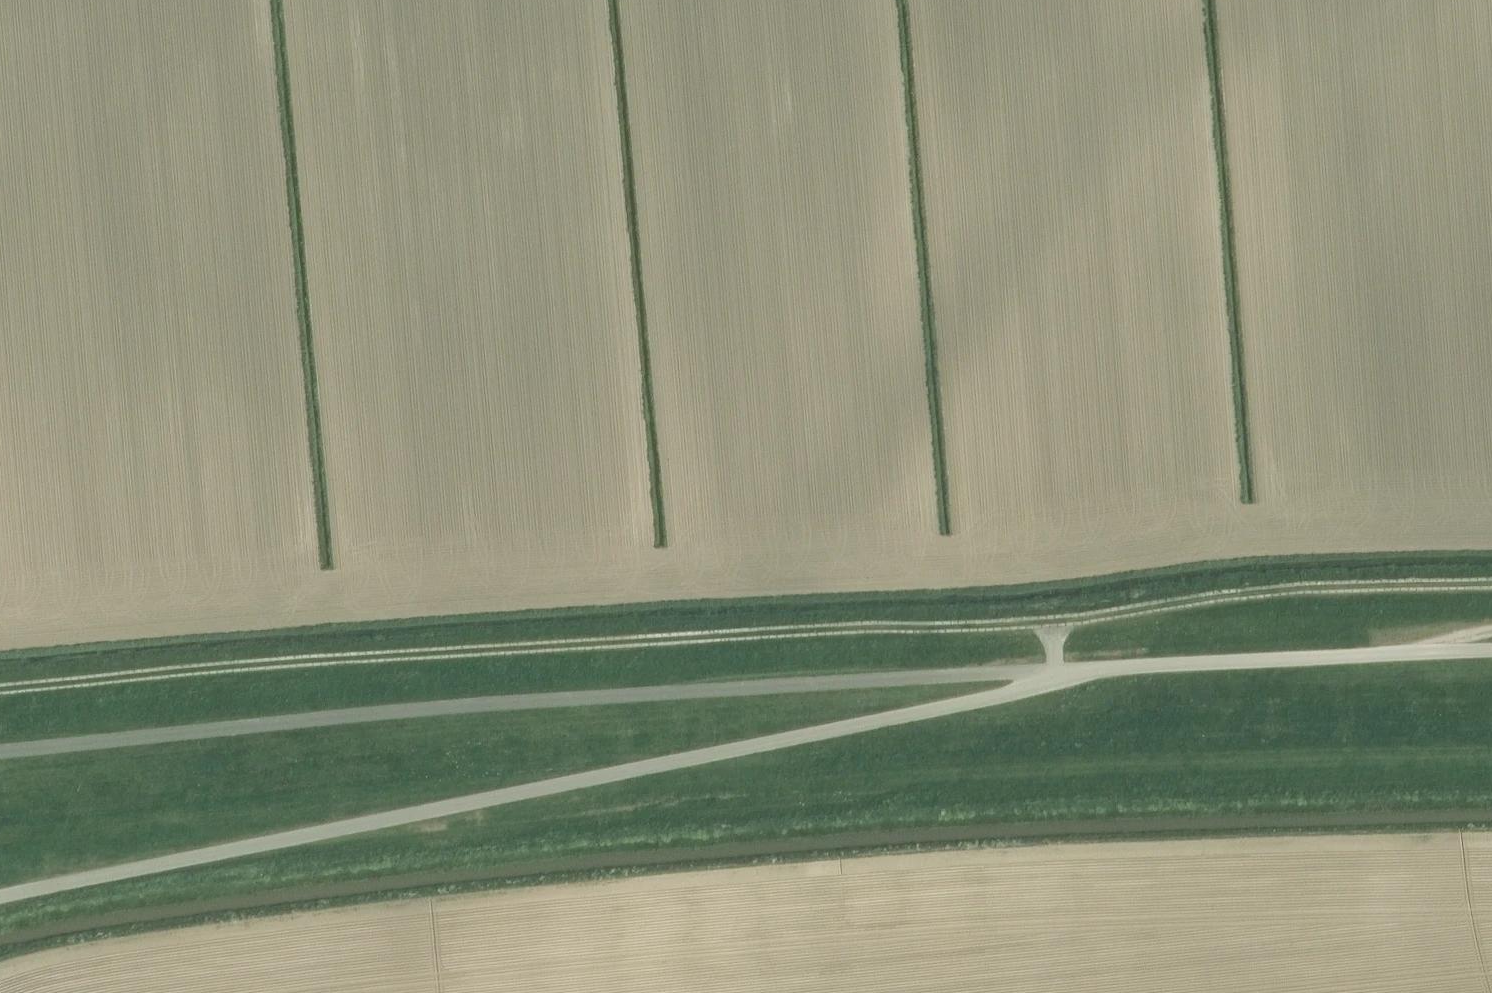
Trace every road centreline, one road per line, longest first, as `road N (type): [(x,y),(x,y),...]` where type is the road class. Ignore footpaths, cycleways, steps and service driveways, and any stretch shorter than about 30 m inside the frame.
road 1 (unclassified): [(0,896),(986,704),(1092,671)]

